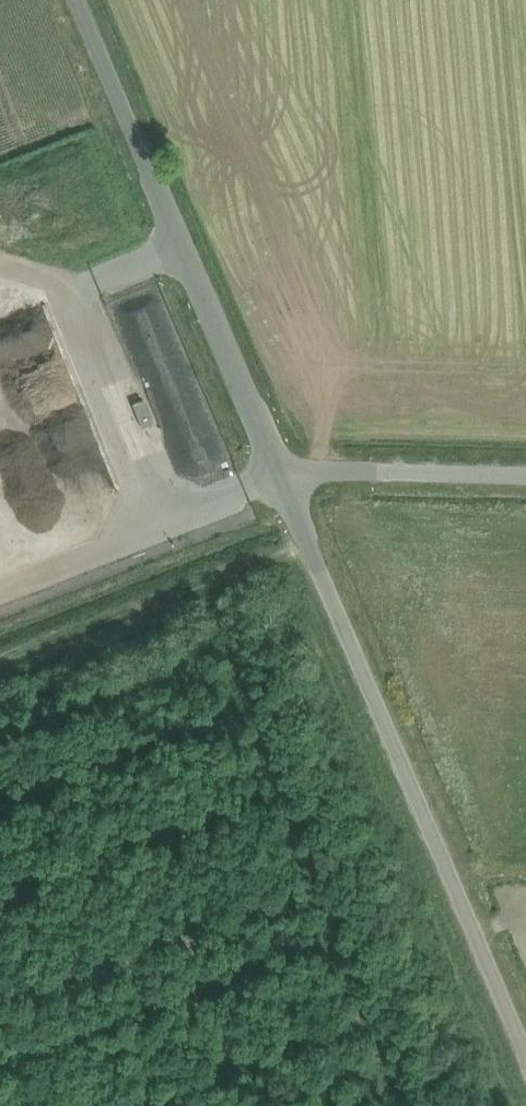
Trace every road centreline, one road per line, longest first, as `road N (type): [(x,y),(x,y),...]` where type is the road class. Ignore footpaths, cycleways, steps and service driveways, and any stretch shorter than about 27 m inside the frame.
road 1 (unclassified): [(525,1052),(281,477)]
road 2 (unclassified): [(281,477),(78,0)]
road 3 (track): [(294,511),(0,626)]
road 4 (unclassified): [(525,474),(281,477)]

